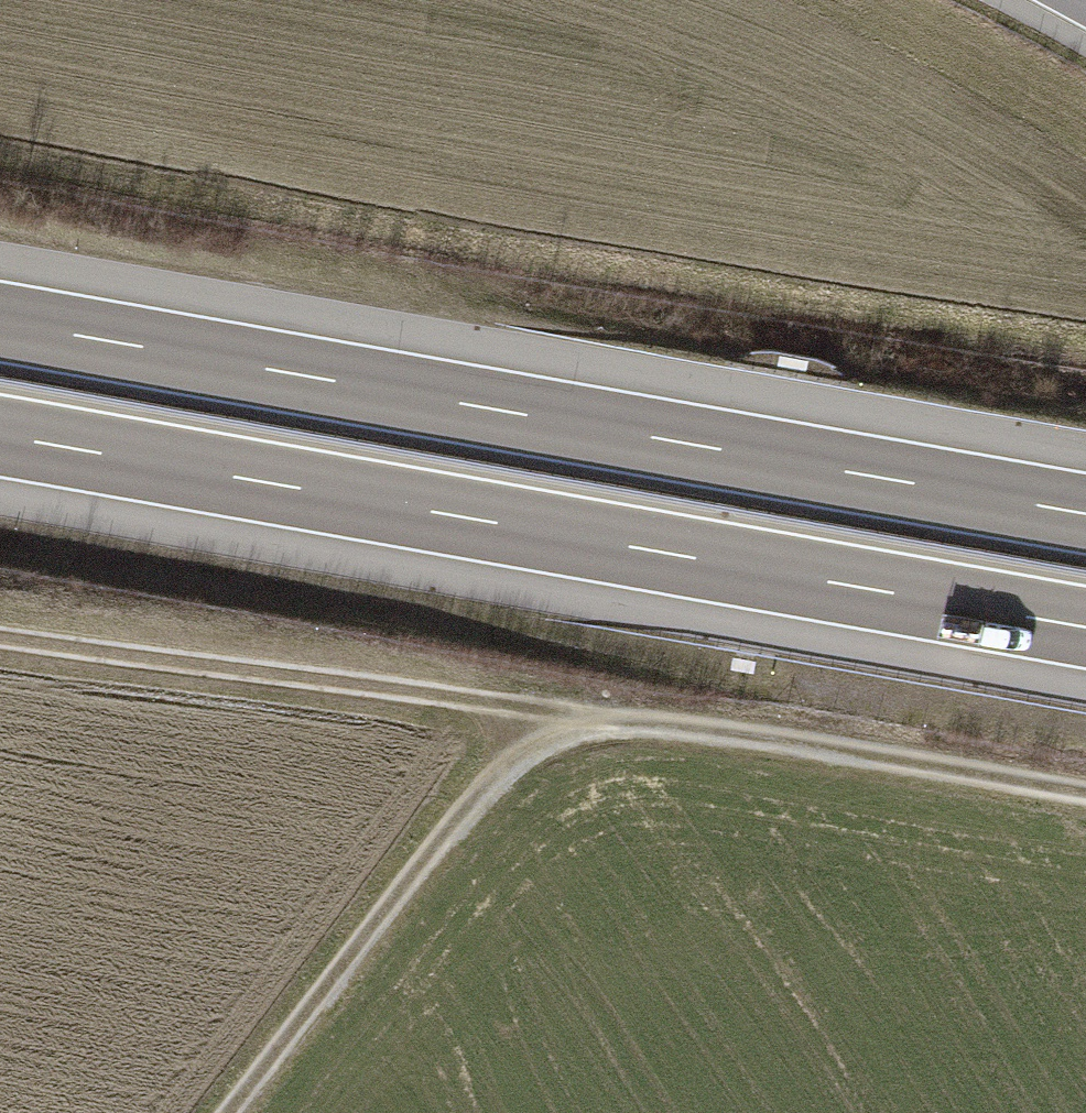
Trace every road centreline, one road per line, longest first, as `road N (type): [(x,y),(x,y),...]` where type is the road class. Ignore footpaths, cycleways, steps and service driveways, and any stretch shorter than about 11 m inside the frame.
road 1 (motorway): [(1085,515),(0,322)]
road 2 (motorway): [(0,436),(1085,628)]
road 3 (track): [(0,642),(553,712)]
road 4 (track): [(1085,793),(821,746),(553,712)]
road 5 (track): [(235,1112),(553,712)]

